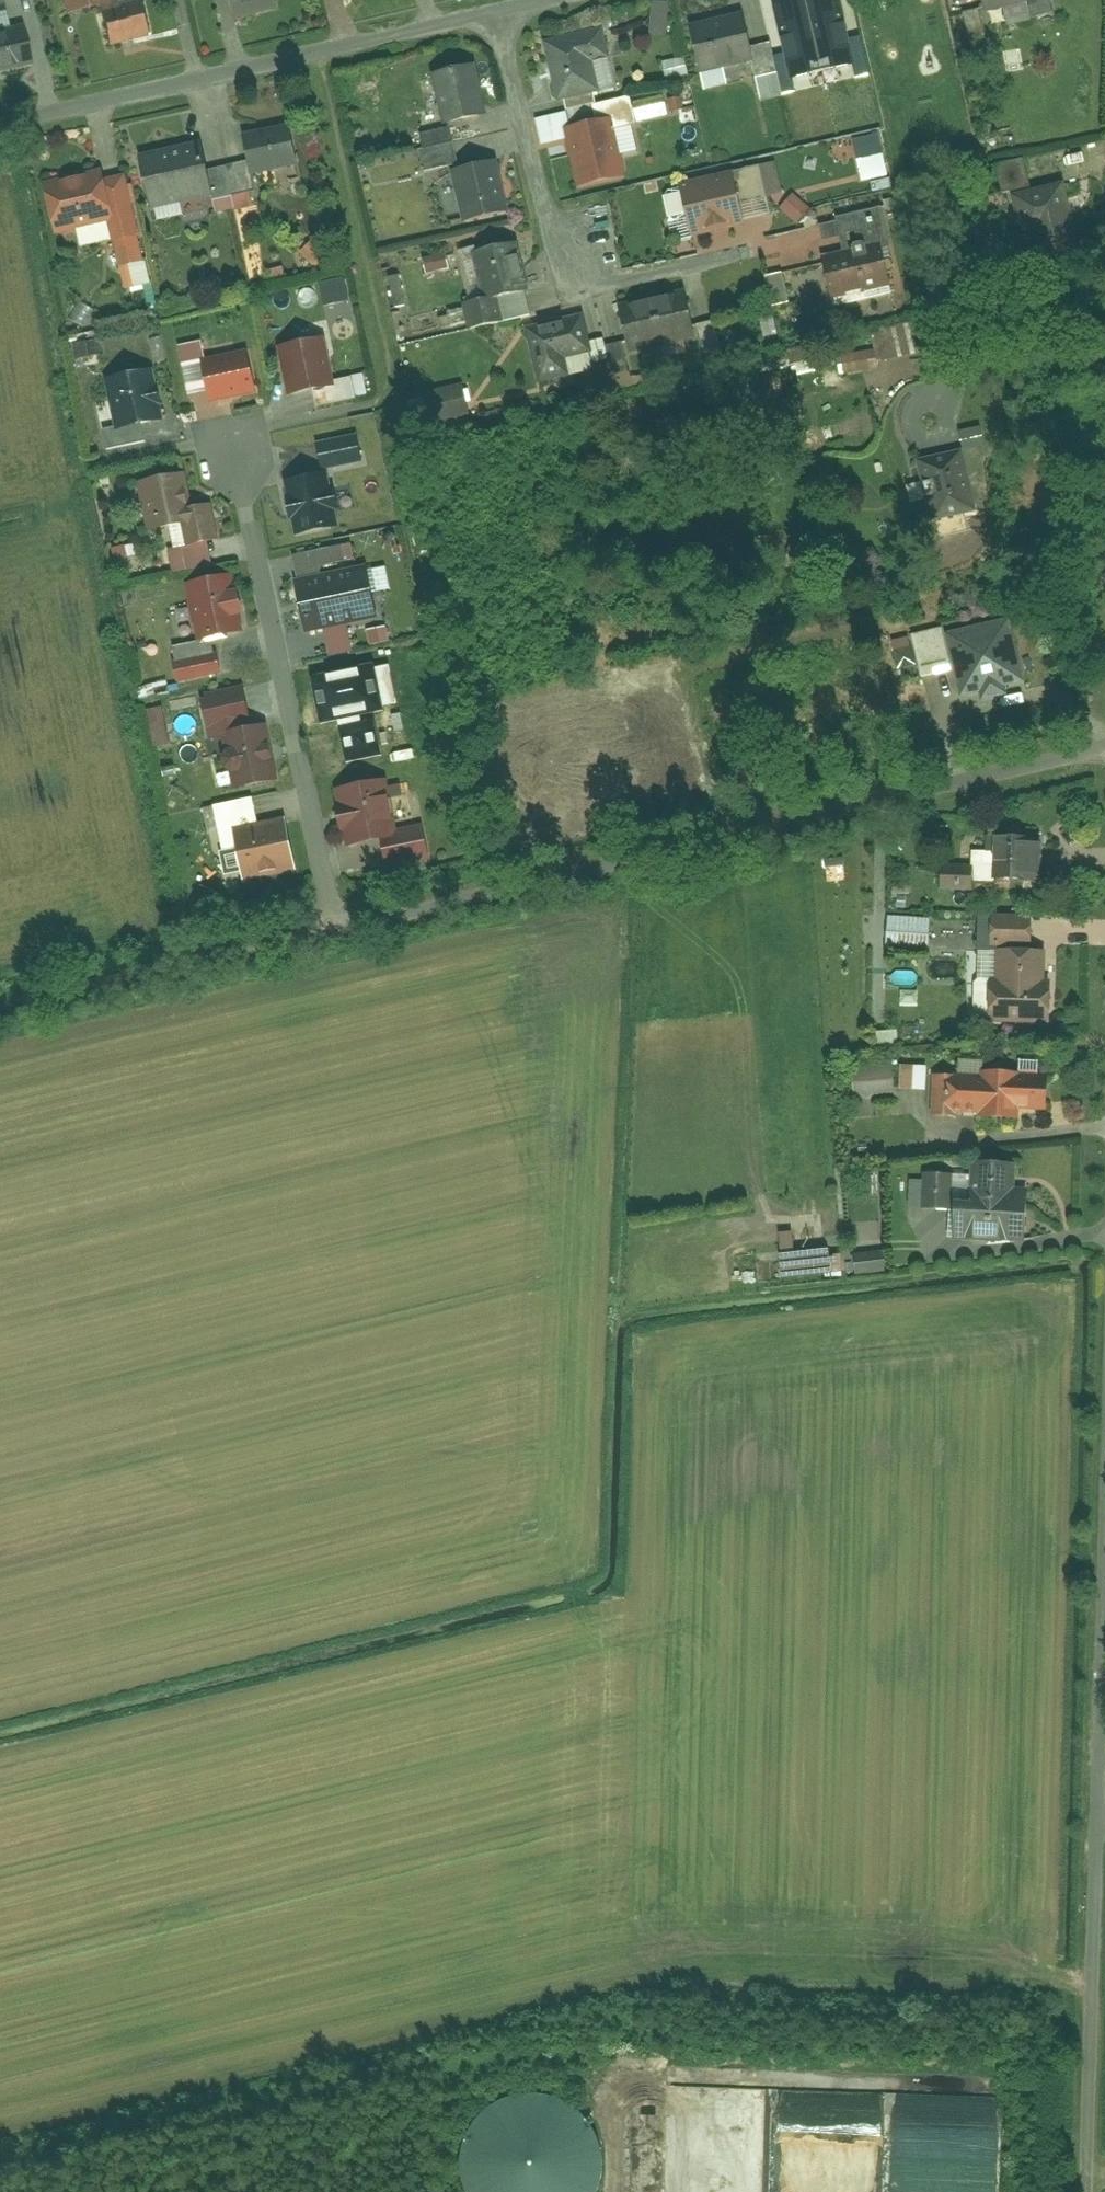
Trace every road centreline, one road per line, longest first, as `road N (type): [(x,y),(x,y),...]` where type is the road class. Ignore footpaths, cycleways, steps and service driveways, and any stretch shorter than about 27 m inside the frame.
road 1 (residential): [(236,449),(335,928),(1104,746)]
road 2 (unclassified): [(1104,942),(1084,1808)]
road 3 (residential): [(496,17),(0,123)]
road 4 (unclassified): [(1084,1808),(1074,2191)]
road 5 (track): [(0,1003),(335,928)]
road 6 (residential): [(562,276),(496,17)]

